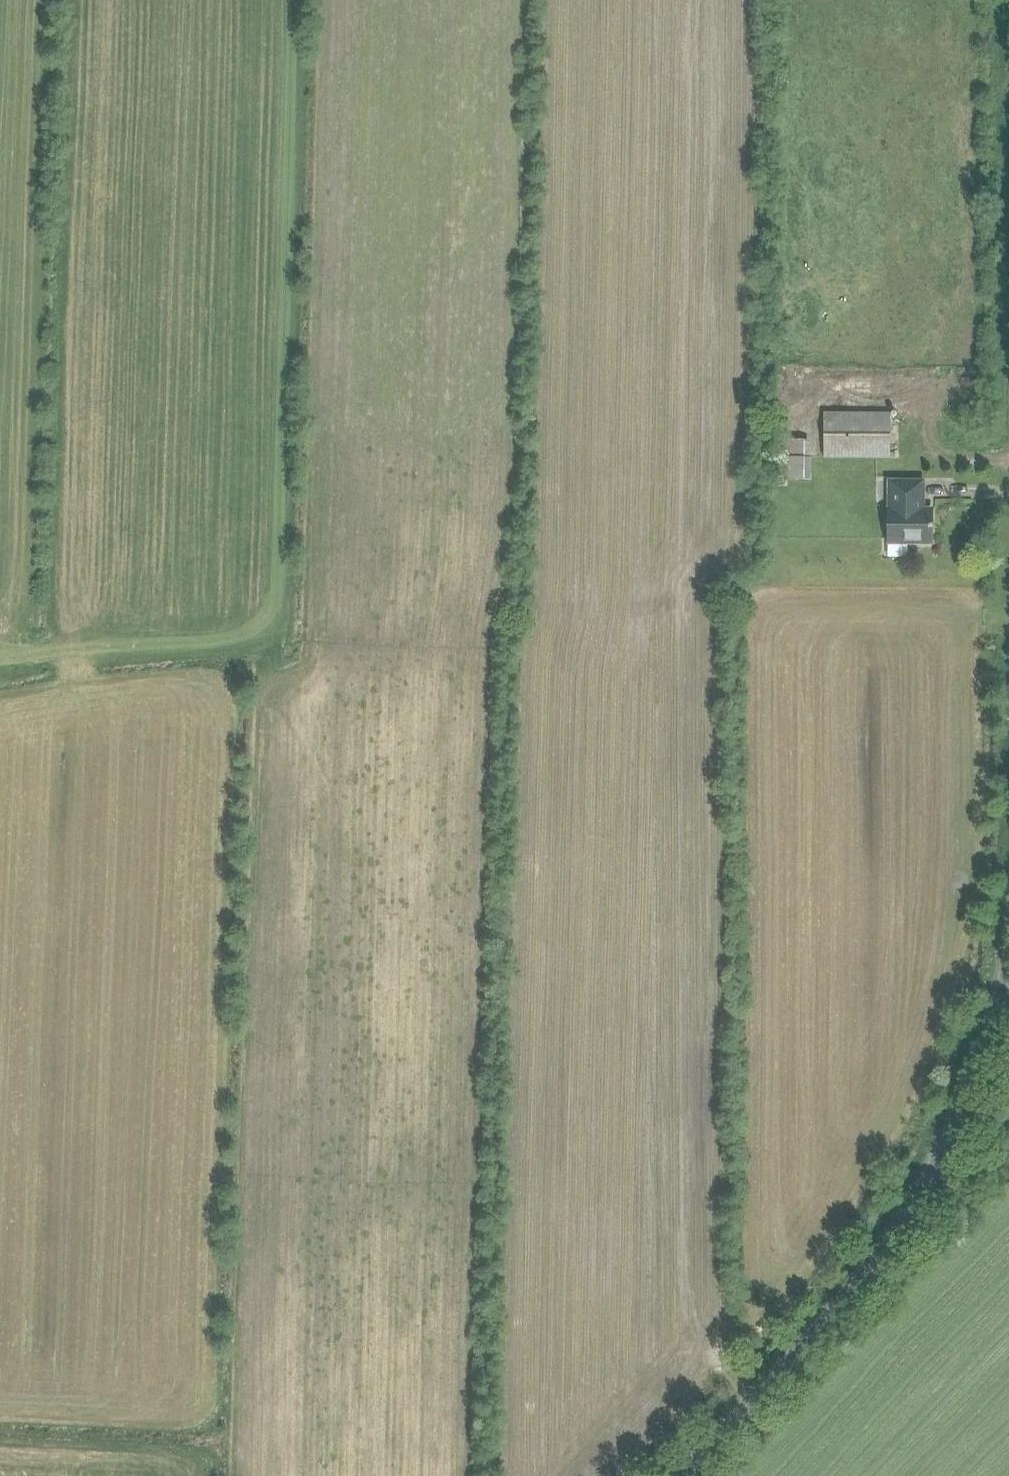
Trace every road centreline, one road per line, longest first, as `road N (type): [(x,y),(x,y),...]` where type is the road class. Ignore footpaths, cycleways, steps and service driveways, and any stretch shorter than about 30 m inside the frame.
road 1 (unclassified): [(680,1475),(975,1112),(996,1063),(1008,979)]

